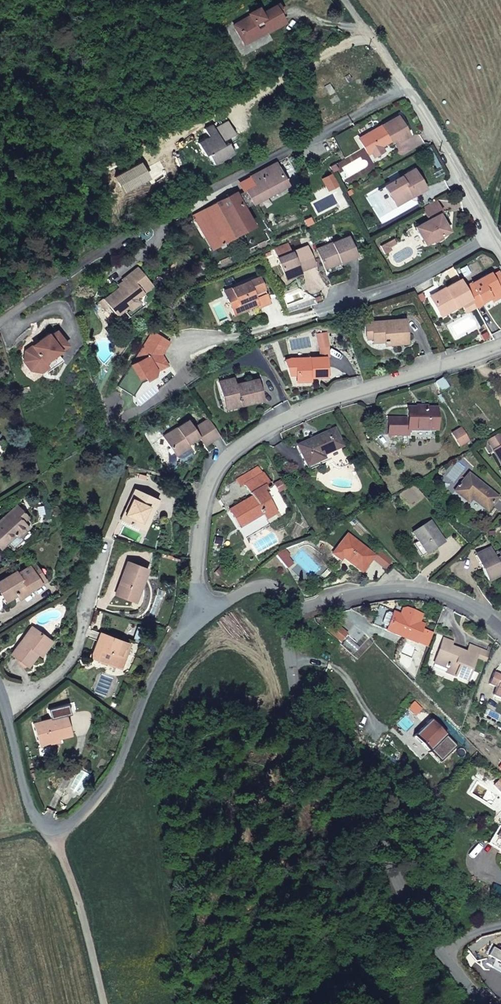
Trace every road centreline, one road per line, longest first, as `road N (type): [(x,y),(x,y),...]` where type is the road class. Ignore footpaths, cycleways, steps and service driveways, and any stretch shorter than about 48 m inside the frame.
road 1 (residential): [(489,236),(404,85),(142,228),(0,323)]
road 2 (residential): [(197,611),(203,520),(217,470),(236,449),(329,400),(500,345)]
road 3 (residential): [(292,611),(283,640),(299,737),(357,809),(406,906),(476,1003)]
road 4 (unclassified): [(4,705),(34,813),(55,832),(88,807),(116,763),(197,611)]
road 5 (residential): [(500,638),(470,609),(437,594),(386,589),(292,611)]
road 6 (residential): [(104,551),(63,672),(4,705)]
road 7 (residential): [(321,315),(489,236)]
road 8 (track): [(55,832),(78,882),(110,1003)]

